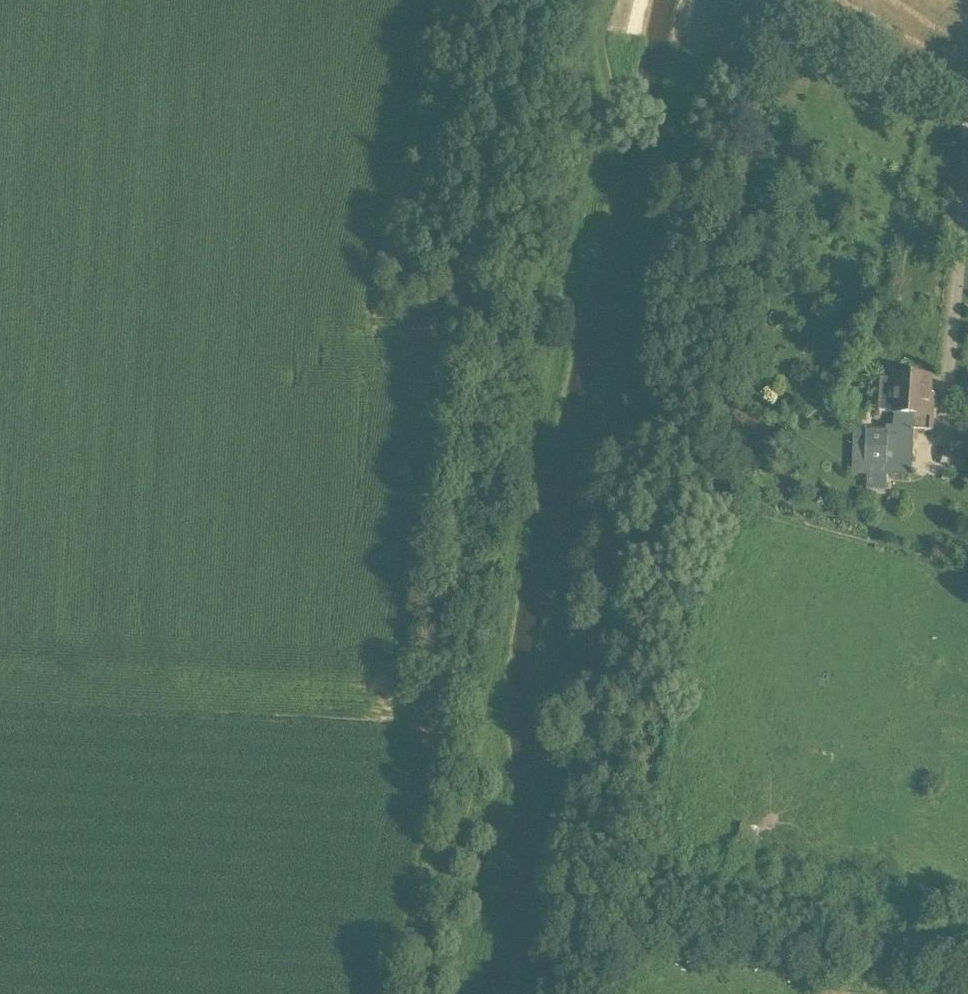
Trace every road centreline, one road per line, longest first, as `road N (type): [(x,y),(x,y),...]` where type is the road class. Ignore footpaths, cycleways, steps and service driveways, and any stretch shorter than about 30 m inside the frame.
road 1 (unclassified): [(967,107),(835,40),(783,0)]

